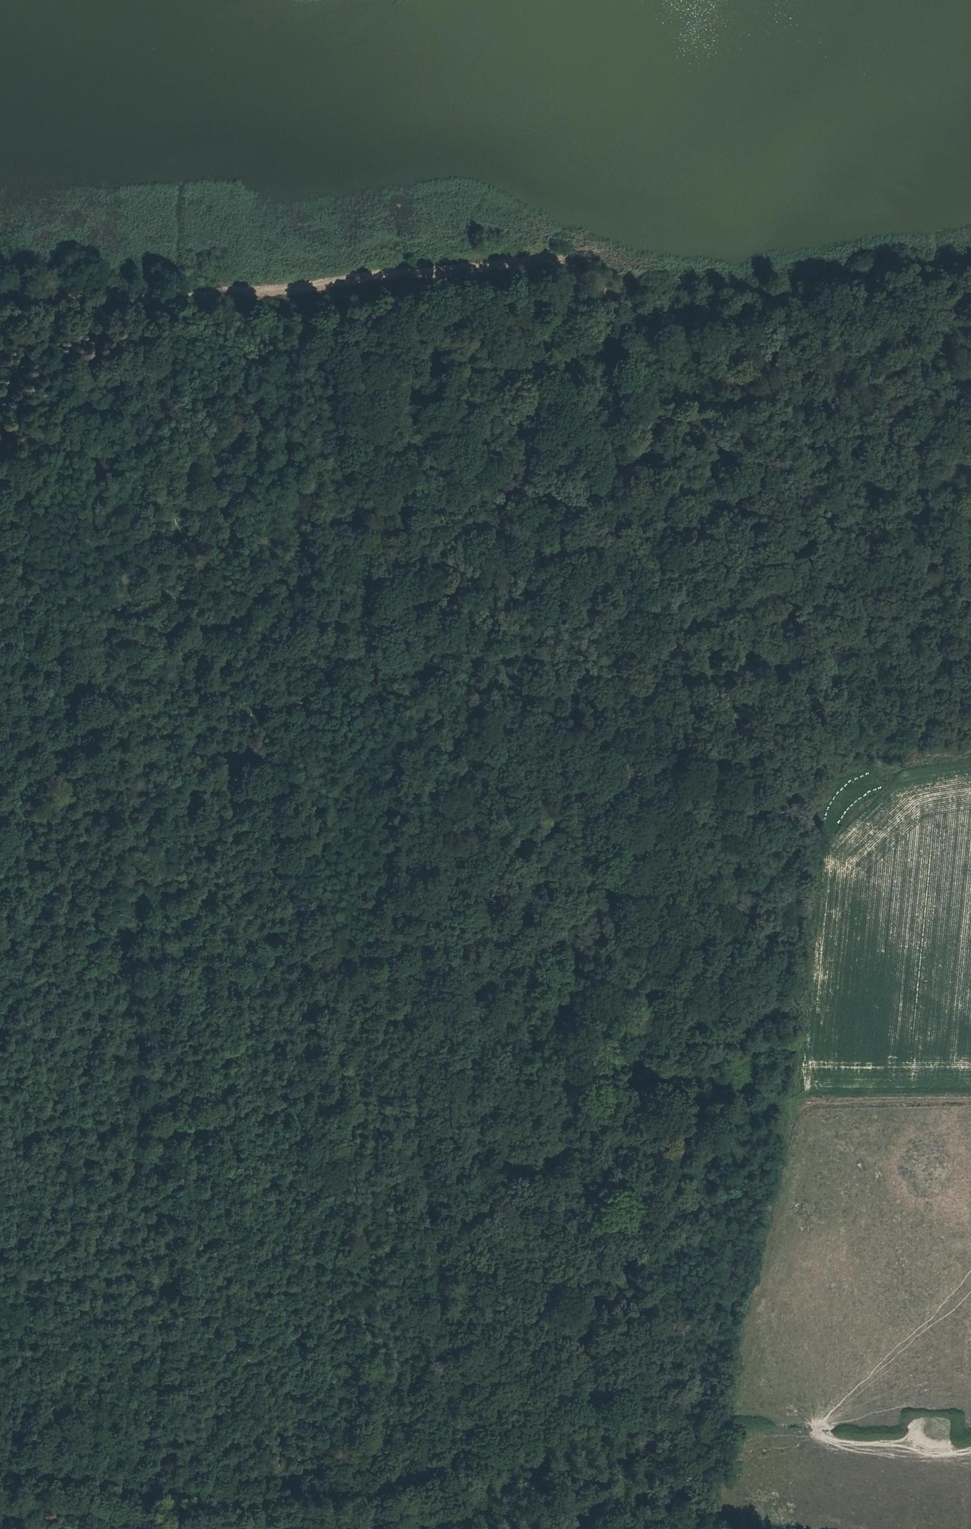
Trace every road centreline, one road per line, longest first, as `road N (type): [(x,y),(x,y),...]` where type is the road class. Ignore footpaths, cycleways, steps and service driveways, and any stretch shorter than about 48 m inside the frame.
road 1 (track): [(658,1528),(721,1480),(742,1415),(791,1117),(801,1105),(970,1101)]
road 2 (track): [(0,891),(310,865)]

